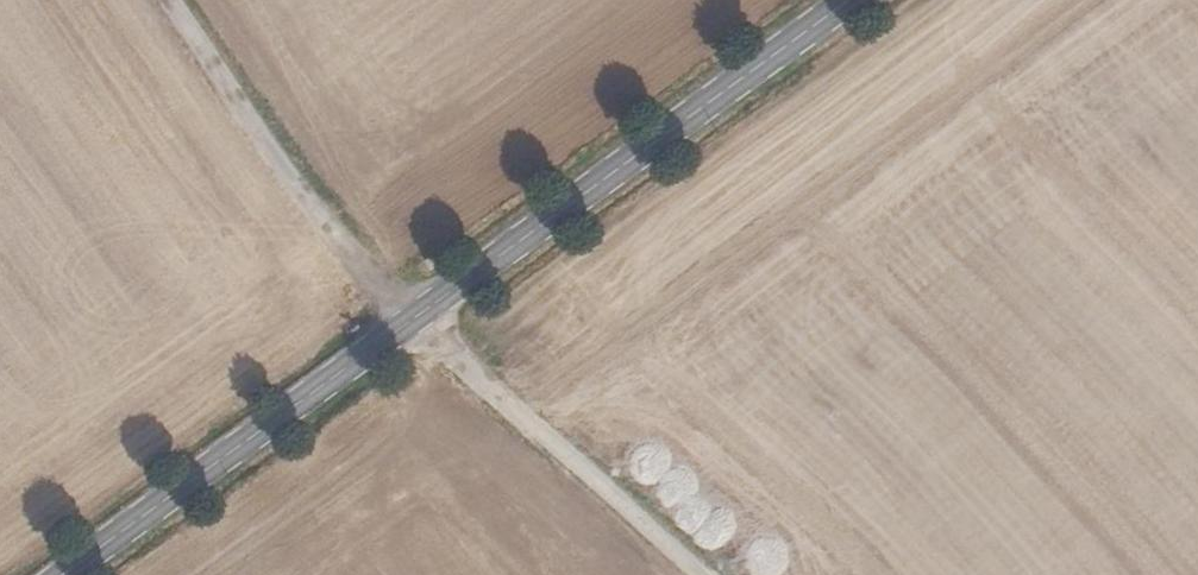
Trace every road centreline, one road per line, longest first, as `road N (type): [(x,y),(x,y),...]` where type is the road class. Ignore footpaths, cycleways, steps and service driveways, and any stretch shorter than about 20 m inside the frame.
road 1 (tertiary): [(848,0),(60,574)]
road 2 (track): [(170,0),(401,327)]
road 3 (track): [(418,314),(698,574)]

